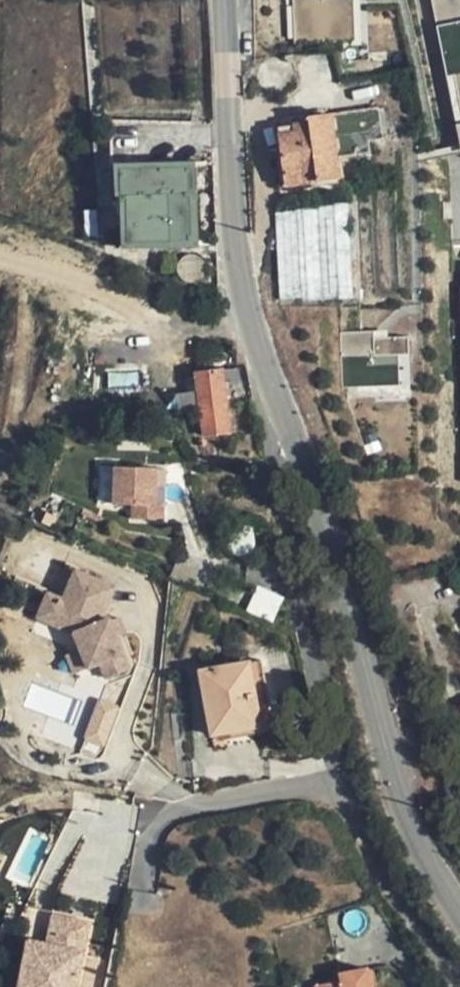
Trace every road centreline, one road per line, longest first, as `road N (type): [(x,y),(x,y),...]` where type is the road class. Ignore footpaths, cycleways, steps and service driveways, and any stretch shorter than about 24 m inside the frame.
road 1 (residential): [(456,986),(347,779),(273,461),(278,435),(290,425)]
road 2 (secondary): [(290,425),(351,607),(405,806),(459,913)]
road 3 (secondary): [(226,0),(238,274),(290,425)]

